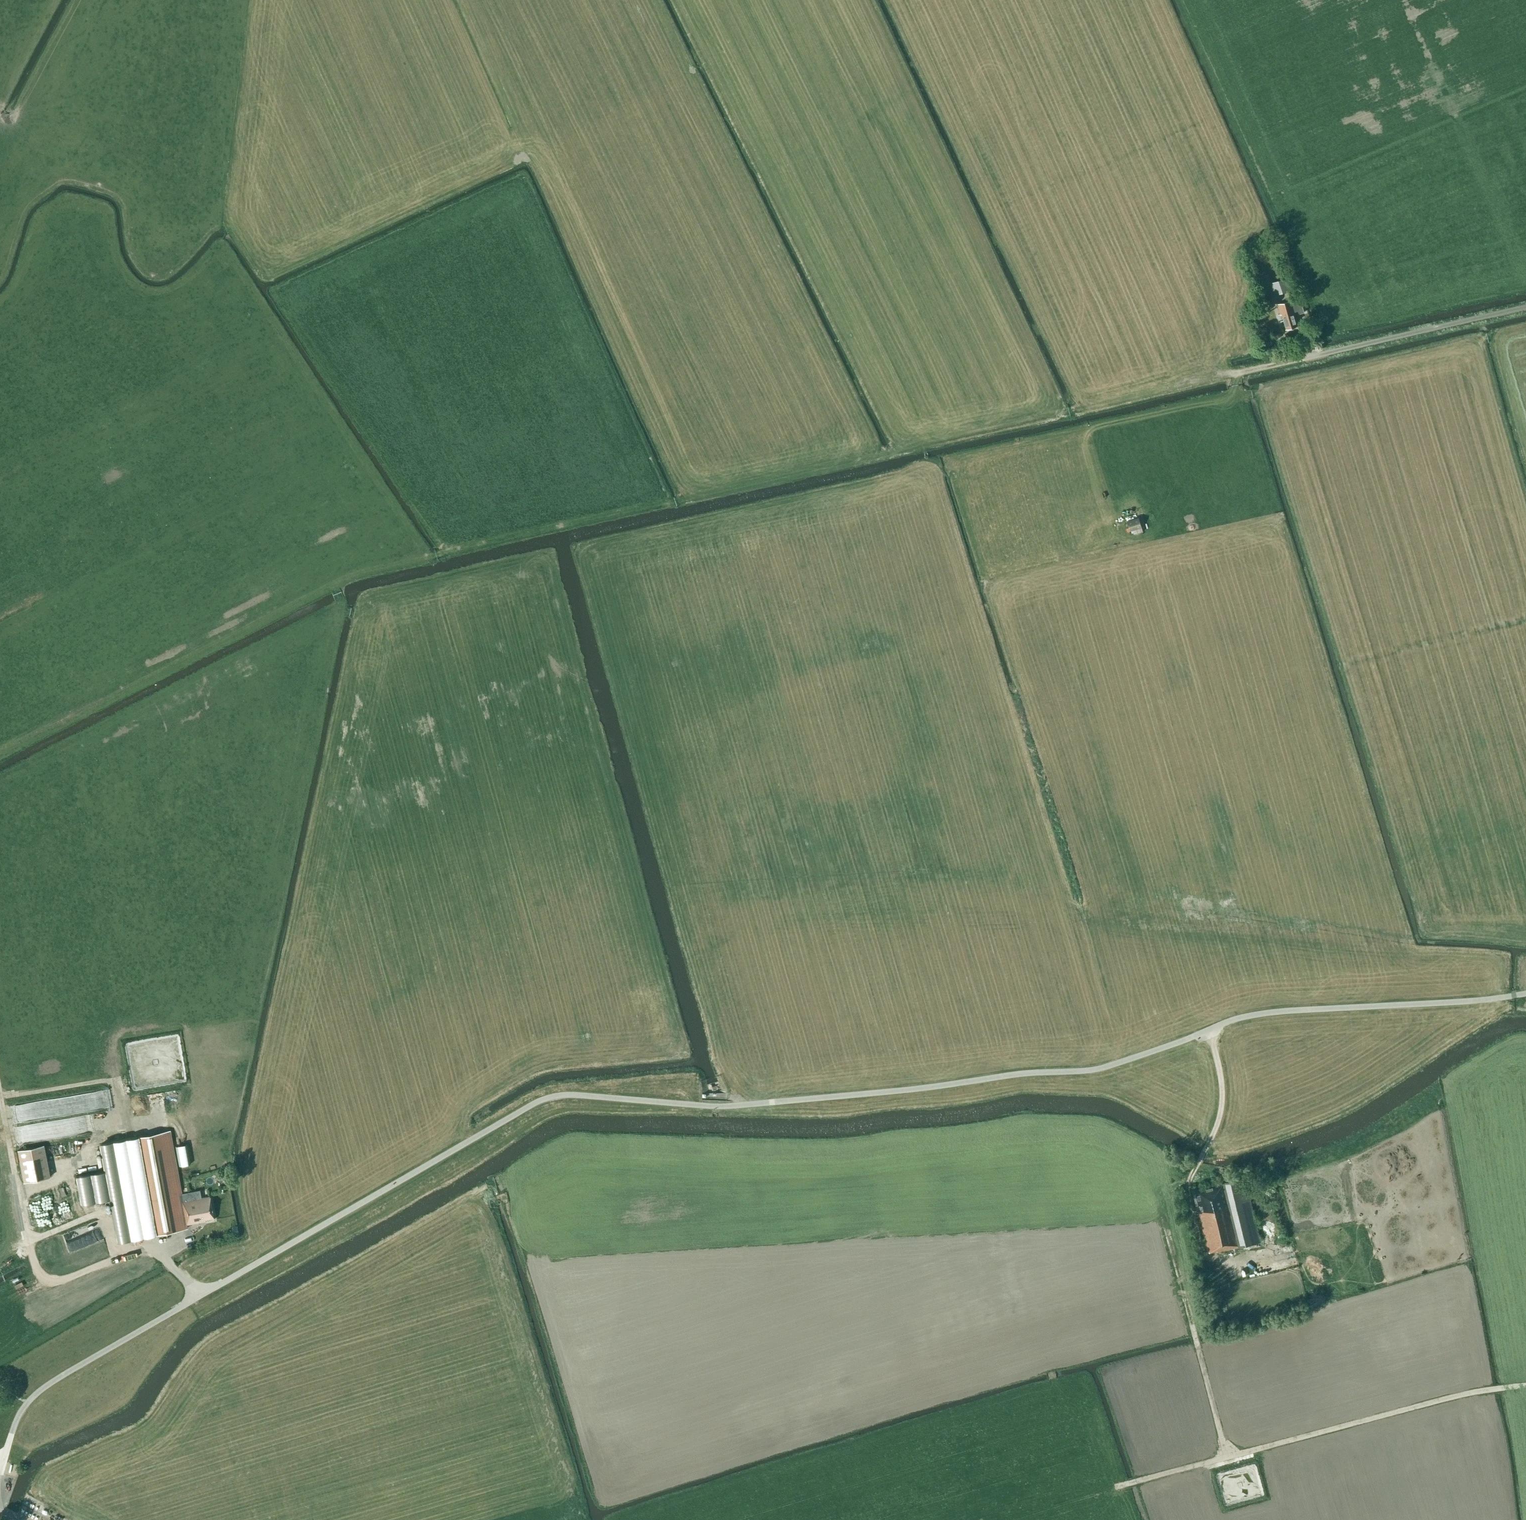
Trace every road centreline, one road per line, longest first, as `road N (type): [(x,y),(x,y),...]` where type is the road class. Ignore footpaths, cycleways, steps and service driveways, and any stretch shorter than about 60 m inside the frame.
road 1 (unclassified): [(27,1404),(61,1376),(550,1097),(721,1107),(912,1090),(1104,1068),(1260,1013),(1525,994)]
road 2 (track): [(125,1206),(33,1237),(0,1090)]
road 3 (unclassified): [(1304,358),(1525,307)]

